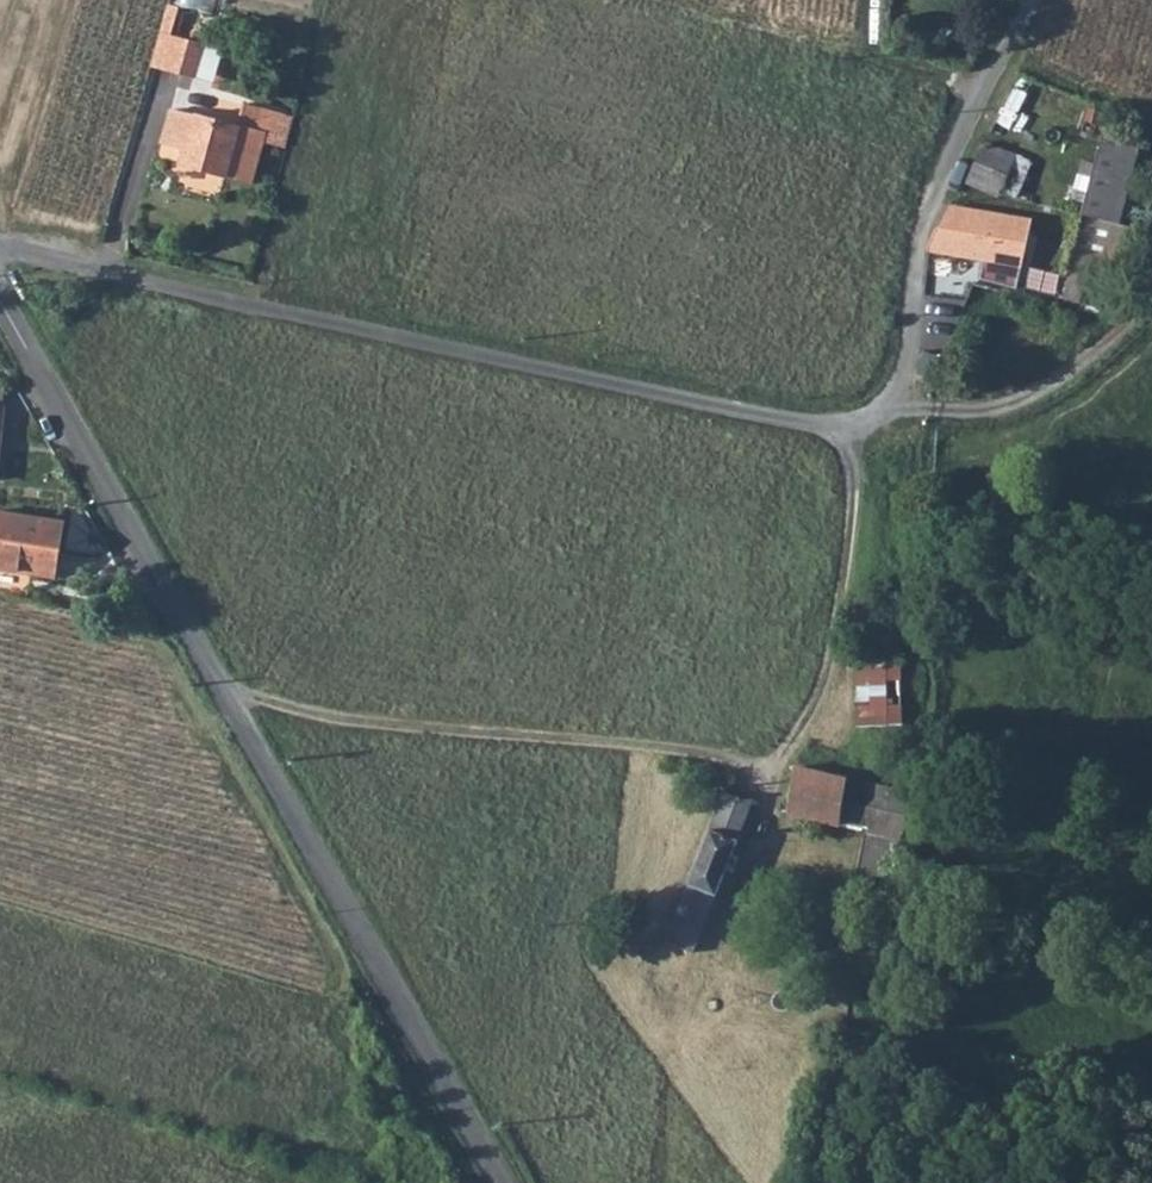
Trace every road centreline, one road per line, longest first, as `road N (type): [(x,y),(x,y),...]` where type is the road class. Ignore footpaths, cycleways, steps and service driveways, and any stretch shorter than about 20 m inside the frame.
road 1 (unclassified): [(0,254),(853,427),(888,408),(908,376)]
road 2 (track): [(229,698),(322,721),(773,772),(826,681),(853,546),(853,427)]
road 3 (unclassified): [(229,698),(504,1182)]
road 4 (residential): [(0,296),(229,698)]
road 5 (track): [(655,1182),(702,987),(773,772)]

